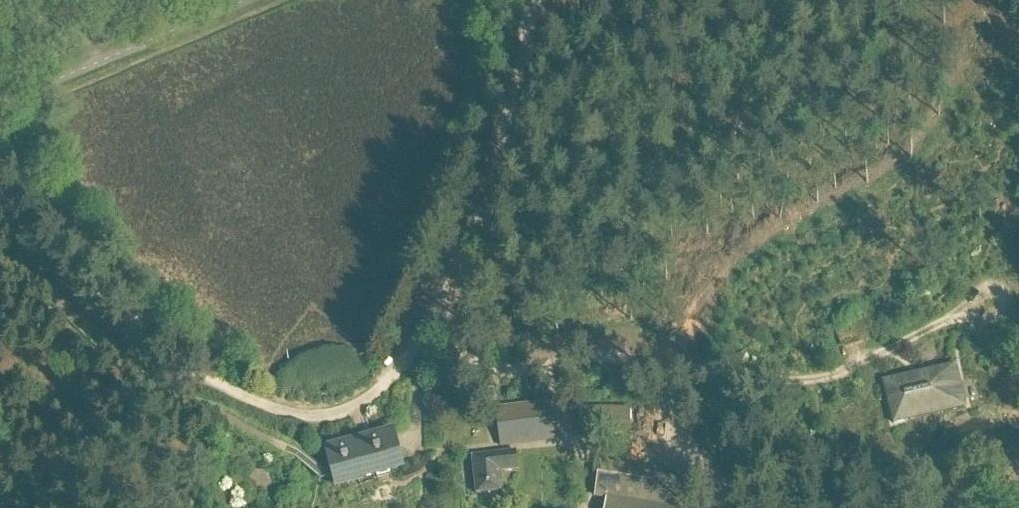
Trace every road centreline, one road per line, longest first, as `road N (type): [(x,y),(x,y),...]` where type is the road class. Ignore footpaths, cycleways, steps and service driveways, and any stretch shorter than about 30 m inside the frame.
road 1 (track): [(540,0),(520,143),(493,227),(445,320),(364,401),(321,416),(267,409),(213,381),(133,316),(0,182)]
road 2 (track): [(445,320),(503,367),(528,376),(656,370),(826,382),(989,301)]
road 3 (tertiary): [(0,71),(171,0)]

